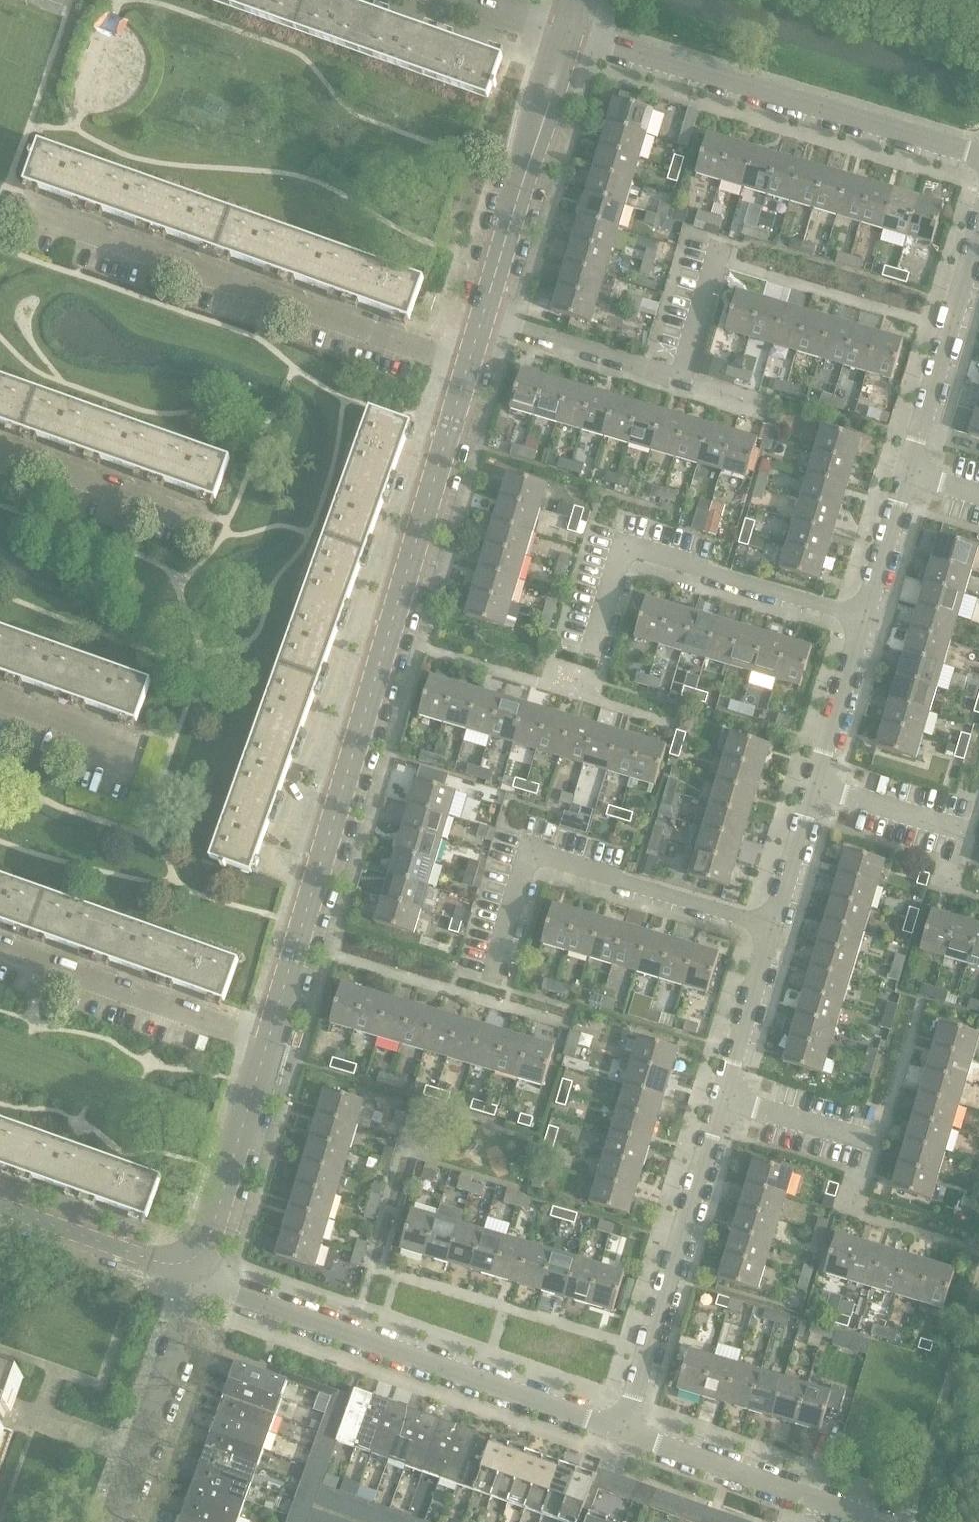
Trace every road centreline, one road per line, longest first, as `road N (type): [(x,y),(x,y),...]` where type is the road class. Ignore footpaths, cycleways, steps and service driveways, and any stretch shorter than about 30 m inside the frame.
road 1 (residential): [(621,1430),(978,234)]
road 2 (residential): [(268,1044),(464,374)]
road 3 (residential): [(464,374),(10,210)]
road 4 (residential): [(621,1430),(194,1279)]
road 5 (residential): [(978,154),(567,30)]
road 6 (residential): [(464,374),(567,30)]
road 7 (residential): [(0,949),(268,1044)]
road 8 (residential): [(874,1521),(621,1430)]
road 9 (residential): [(114,1521),(194,1279)]
road 10 (residential): [(194,1279),(268,1044)]
road 11 (residential): [(194,1279),(0,1208)]
road 12 (residential): [(190,518),(0,451)]
road 13 (residential): [(126,747),(0,703)]

